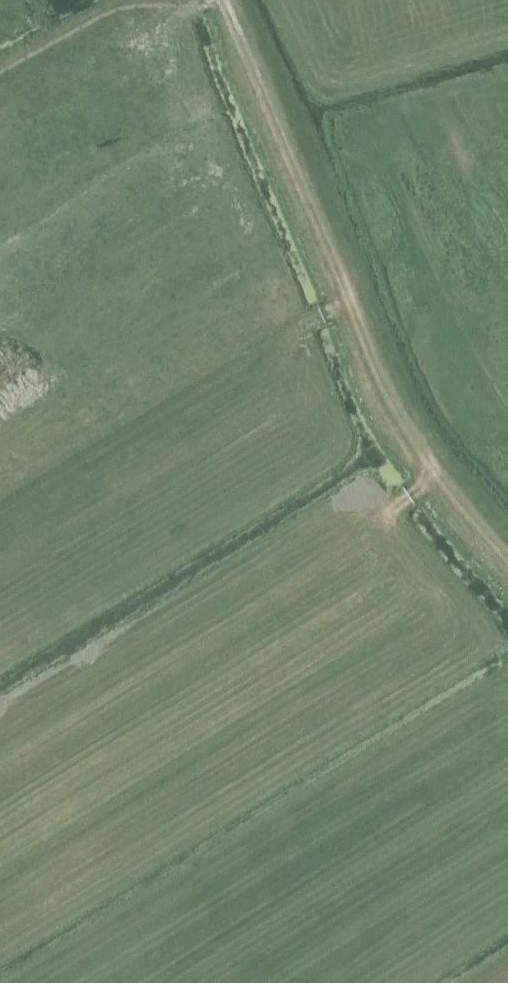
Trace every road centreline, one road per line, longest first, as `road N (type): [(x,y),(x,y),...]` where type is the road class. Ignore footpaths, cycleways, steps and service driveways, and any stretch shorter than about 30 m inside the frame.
road 1 (track): [(224,0),(390,413),(507,564)]

